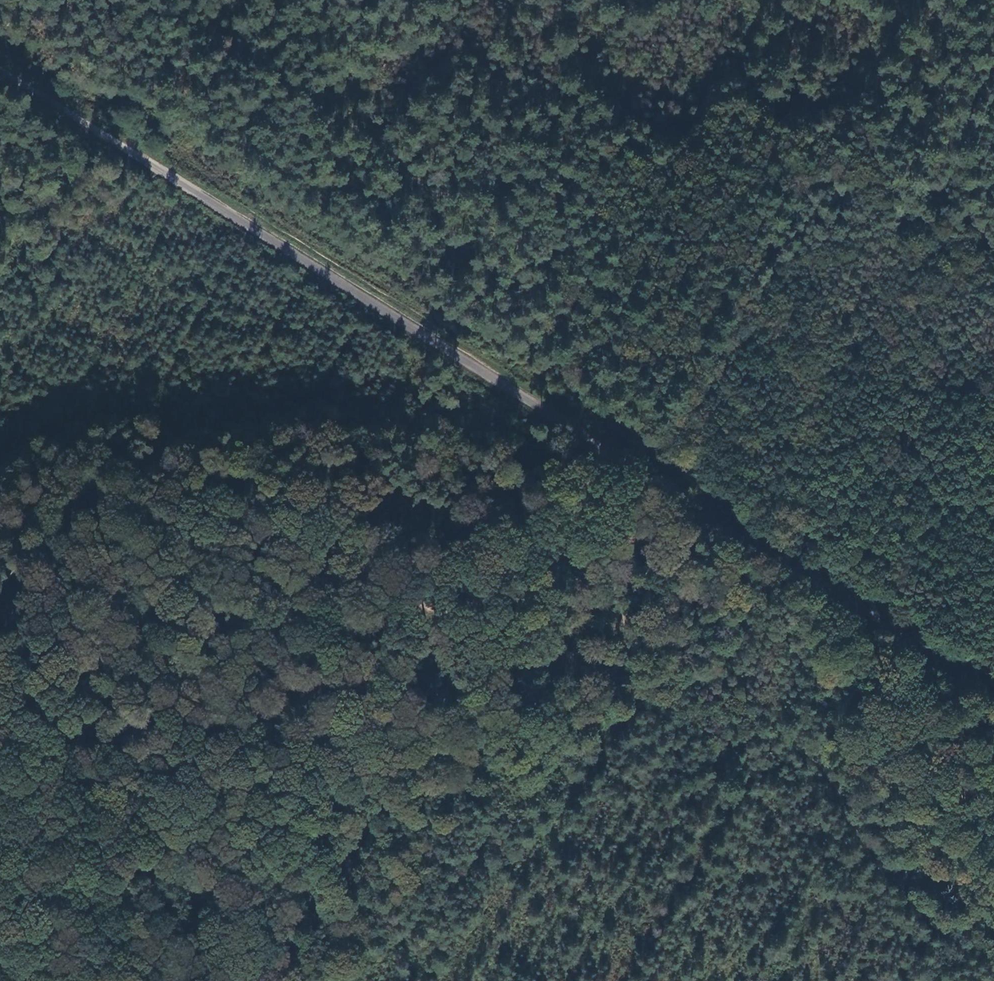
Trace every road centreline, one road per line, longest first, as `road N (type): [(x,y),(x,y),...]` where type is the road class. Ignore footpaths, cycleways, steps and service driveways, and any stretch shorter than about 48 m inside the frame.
road 1 (track): [(993,691),(0,72)]

